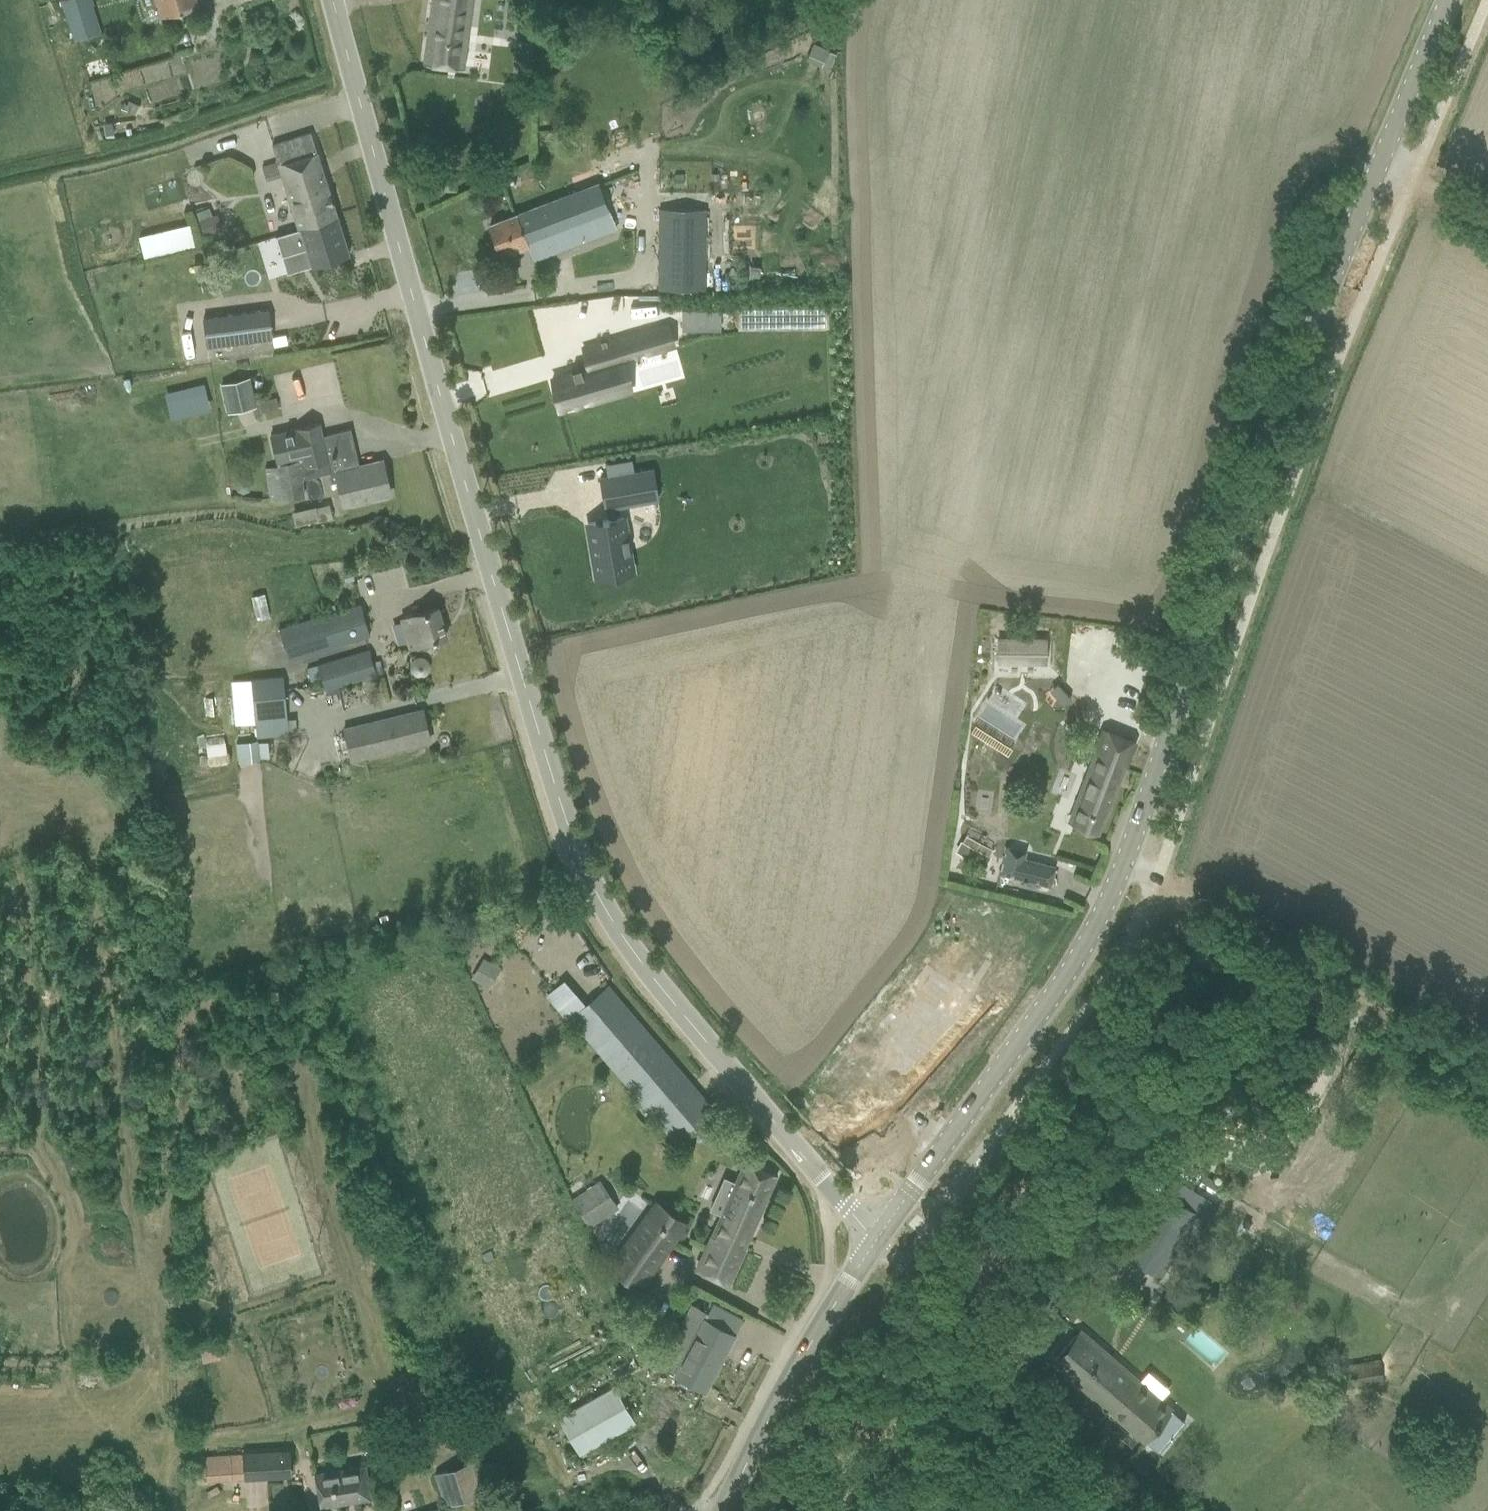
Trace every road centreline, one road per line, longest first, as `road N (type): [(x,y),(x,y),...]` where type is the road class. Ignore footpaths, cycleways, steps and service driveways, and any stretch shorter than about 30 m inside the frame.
road 1 (tertiary): [(876,1240),(1097,916),(1293,373),(1447,0)]
road 2 (unclassified): [(845,1203),(641,962),(597,896),(563,811),(331,0)]
road 3 (track): [(1487,1059),(1122,860)]
road 4 (track): [(1130,1510),(903,1260)]
road 5 (tertiary): [(724,1510),(876,1240)]

